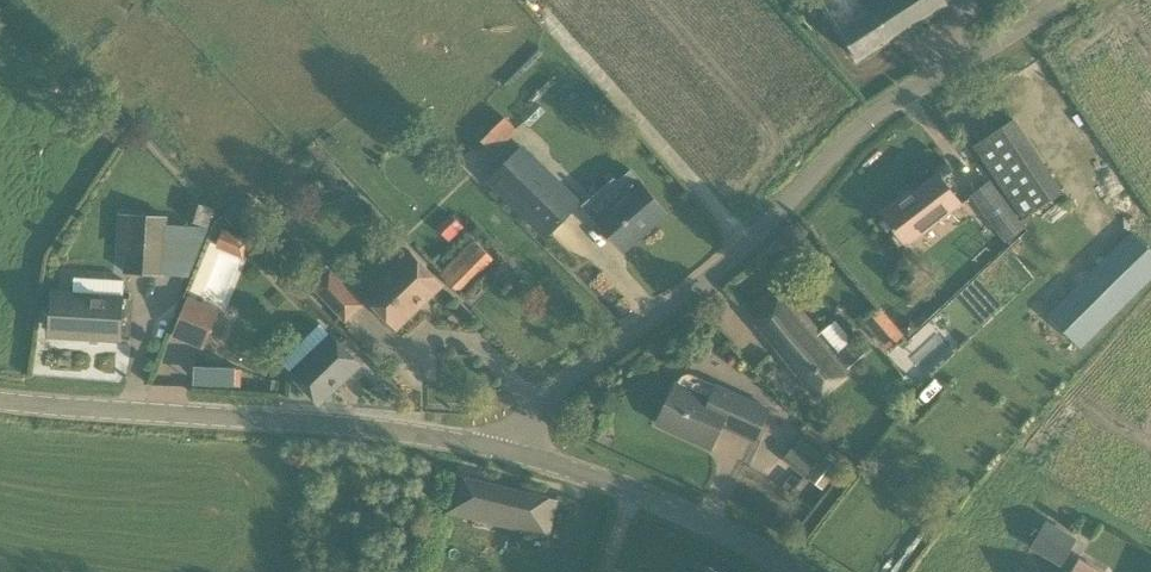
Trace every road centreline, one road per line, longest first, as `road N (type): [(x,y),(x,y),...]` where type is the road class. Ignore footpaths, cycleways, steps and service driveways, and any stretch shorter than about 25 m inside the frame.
road 1 (unclassified): [(512,455),(555,394),(748,249),(892,107),(1067,0)]
road 2 (unclassified): [(512,455),(349,427),(0,404)]
road 3 (unclassified): [(794,571),(731,534),(612,484),(512,455)]

